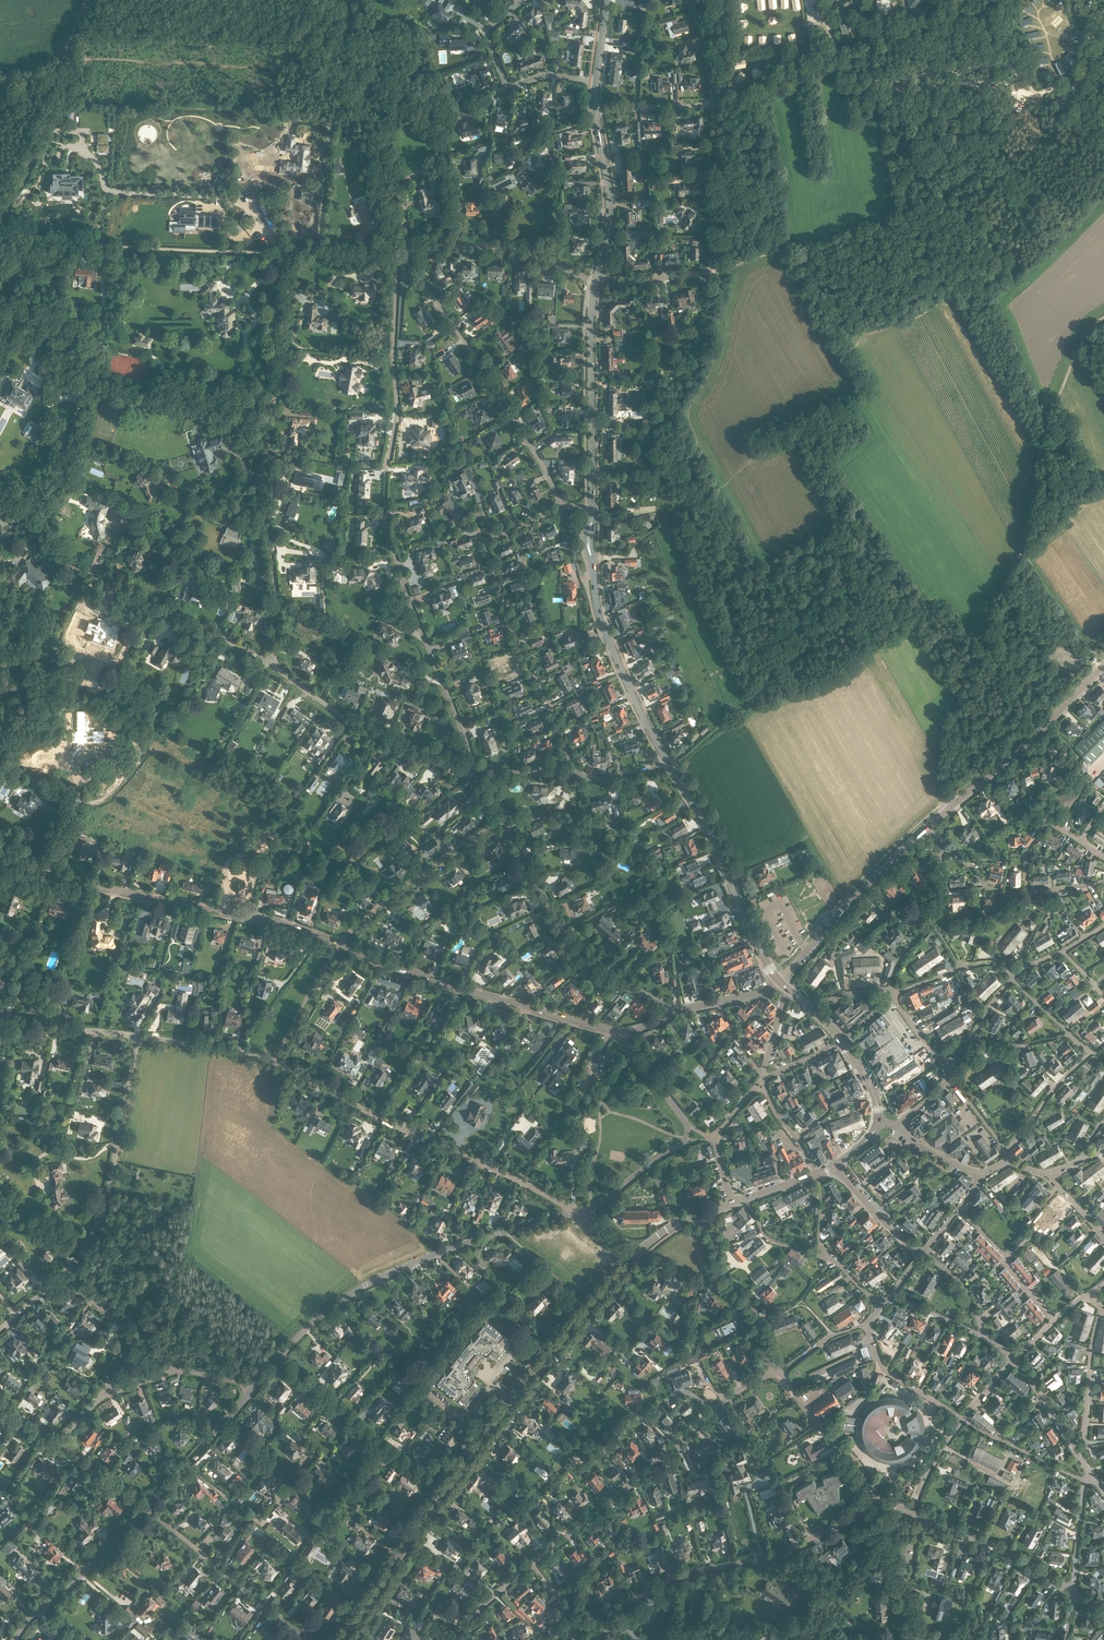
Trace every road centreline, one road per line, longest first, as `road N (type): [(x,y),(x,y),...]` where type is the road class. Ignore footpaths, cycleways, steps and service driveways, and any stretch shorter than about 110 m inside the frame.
road 1 (secondary): [(624,1034),(495,999),(273,922),(0,861)]
road 2 (track): [(938,815),(954,692),(1021,556),(1071,365),(1103,318)]
road 3 (residential): [(272,662),(277,628),(262,510),(286,257),(396,258)]
road 4 (residential): [(276,1360),(319,1315),(380,1276),(575,1212)]
road 5 (residential): [(575,1212),(274,1062)]
road 6 (residential): [(574,1618),(769,1554),(878,1499)]
road 7 (residential): [(272,662),(82,573),(0,508)]
road 8 (track): [(845,53),(885,85),(915,93),(980,81),(1014,85),(1018,66),(910,74)]
road 9 (residential): [(532,1562),(741,1387),(774,1369)]
road 10 (track): [(782,250),(846,233),(964,180),(1034,99)]
road 11 (secondary): [(443,1489),(633,1257)]
road 12 (unclassified): [(714,104),(761,93),(864,46),(995,29)]
road 13 (residential): [(560,507),(475,355),(406,258)]
road 14 (track): [(0,226),(94,246),(286,257)]
road 15 (residential): [(595,281),(709,270),(714,104)]
road 16 (residential): [(473,768),(406,594),(385,509)]
road 17 (secondary): [(668,762),(600,619),(587,543),(592,505)]
road 18 (residential): [(58,1282),(106,1205),(138,1036)]
road 19 (residential): [(664,1004),(587,968),(571,949),(502,822)]
road 20 (residential): [(576,778),(485,546)]
road 21 (secondary): [(779,981),(668,762)]
road 22 (tertiary): [(926,828),(1103,662)]
road 23 (track): [(95,0),(64,106),(0,210)]
road 24 (secondary): [(592,505),(595,281)]
road 25 (residential): [(465,768),(353,721),(272,662)]
road 26 (residential): [(387,475),(397,417),(396,258)]
road 27 (residential): [(311,1639),(143,1508)]
road 28 (tertiary): [(779,981),(926,828)]
road 29 (residential): [(443,1489),(276,1360)]
road 30 (residential): [(406,258),(450,245),(510,247),(595,281)]
road 31 (residential): [(344,938),(382,900),(502,822)]
road 32 (residential): [(10,1639),(143,1508)]
road 33 (residential): [(1073,1591),(910,1510)]
road 34 (secondary): [(341,1639),(443,1489)]
road 35 (residential): [(1103,880),(1004,893),(985,886),(944,847)]
road 36 (residential): [(774,1369),(752,1307),(720,1270),(697,1215)]
road 37 (secondary): [(595,281),(610,214),(595,111)]
road 38 (residential): [(406,258),(342,106)]
road 39 (track): [(1011,31),(1021,38),(1036,103),(1103,149)]
road 40 (track): [(812,1639),(901,1509)]
road 41 (residential): [(1078,1454),(1102,1308)]
road 42 (residential): [(575,1212),(682,1144),(687,1126)]
road 43 (residential): [(1006,1162),(1006,1149),(1092,1051)]
road 44 (residential): [(962,1418),(884,1369),(869,1322)]
road 45 (residential): [(274,1062),(138,1036)]
road 46 (residential): [(1084,1480),(962,1418)]
road 47 (residential): [(903,1639),(910,1510)]
road 48 (residential): [(274,1062),(334,952)]
road 49 (residential): [(922,1254),(835,1165)]

